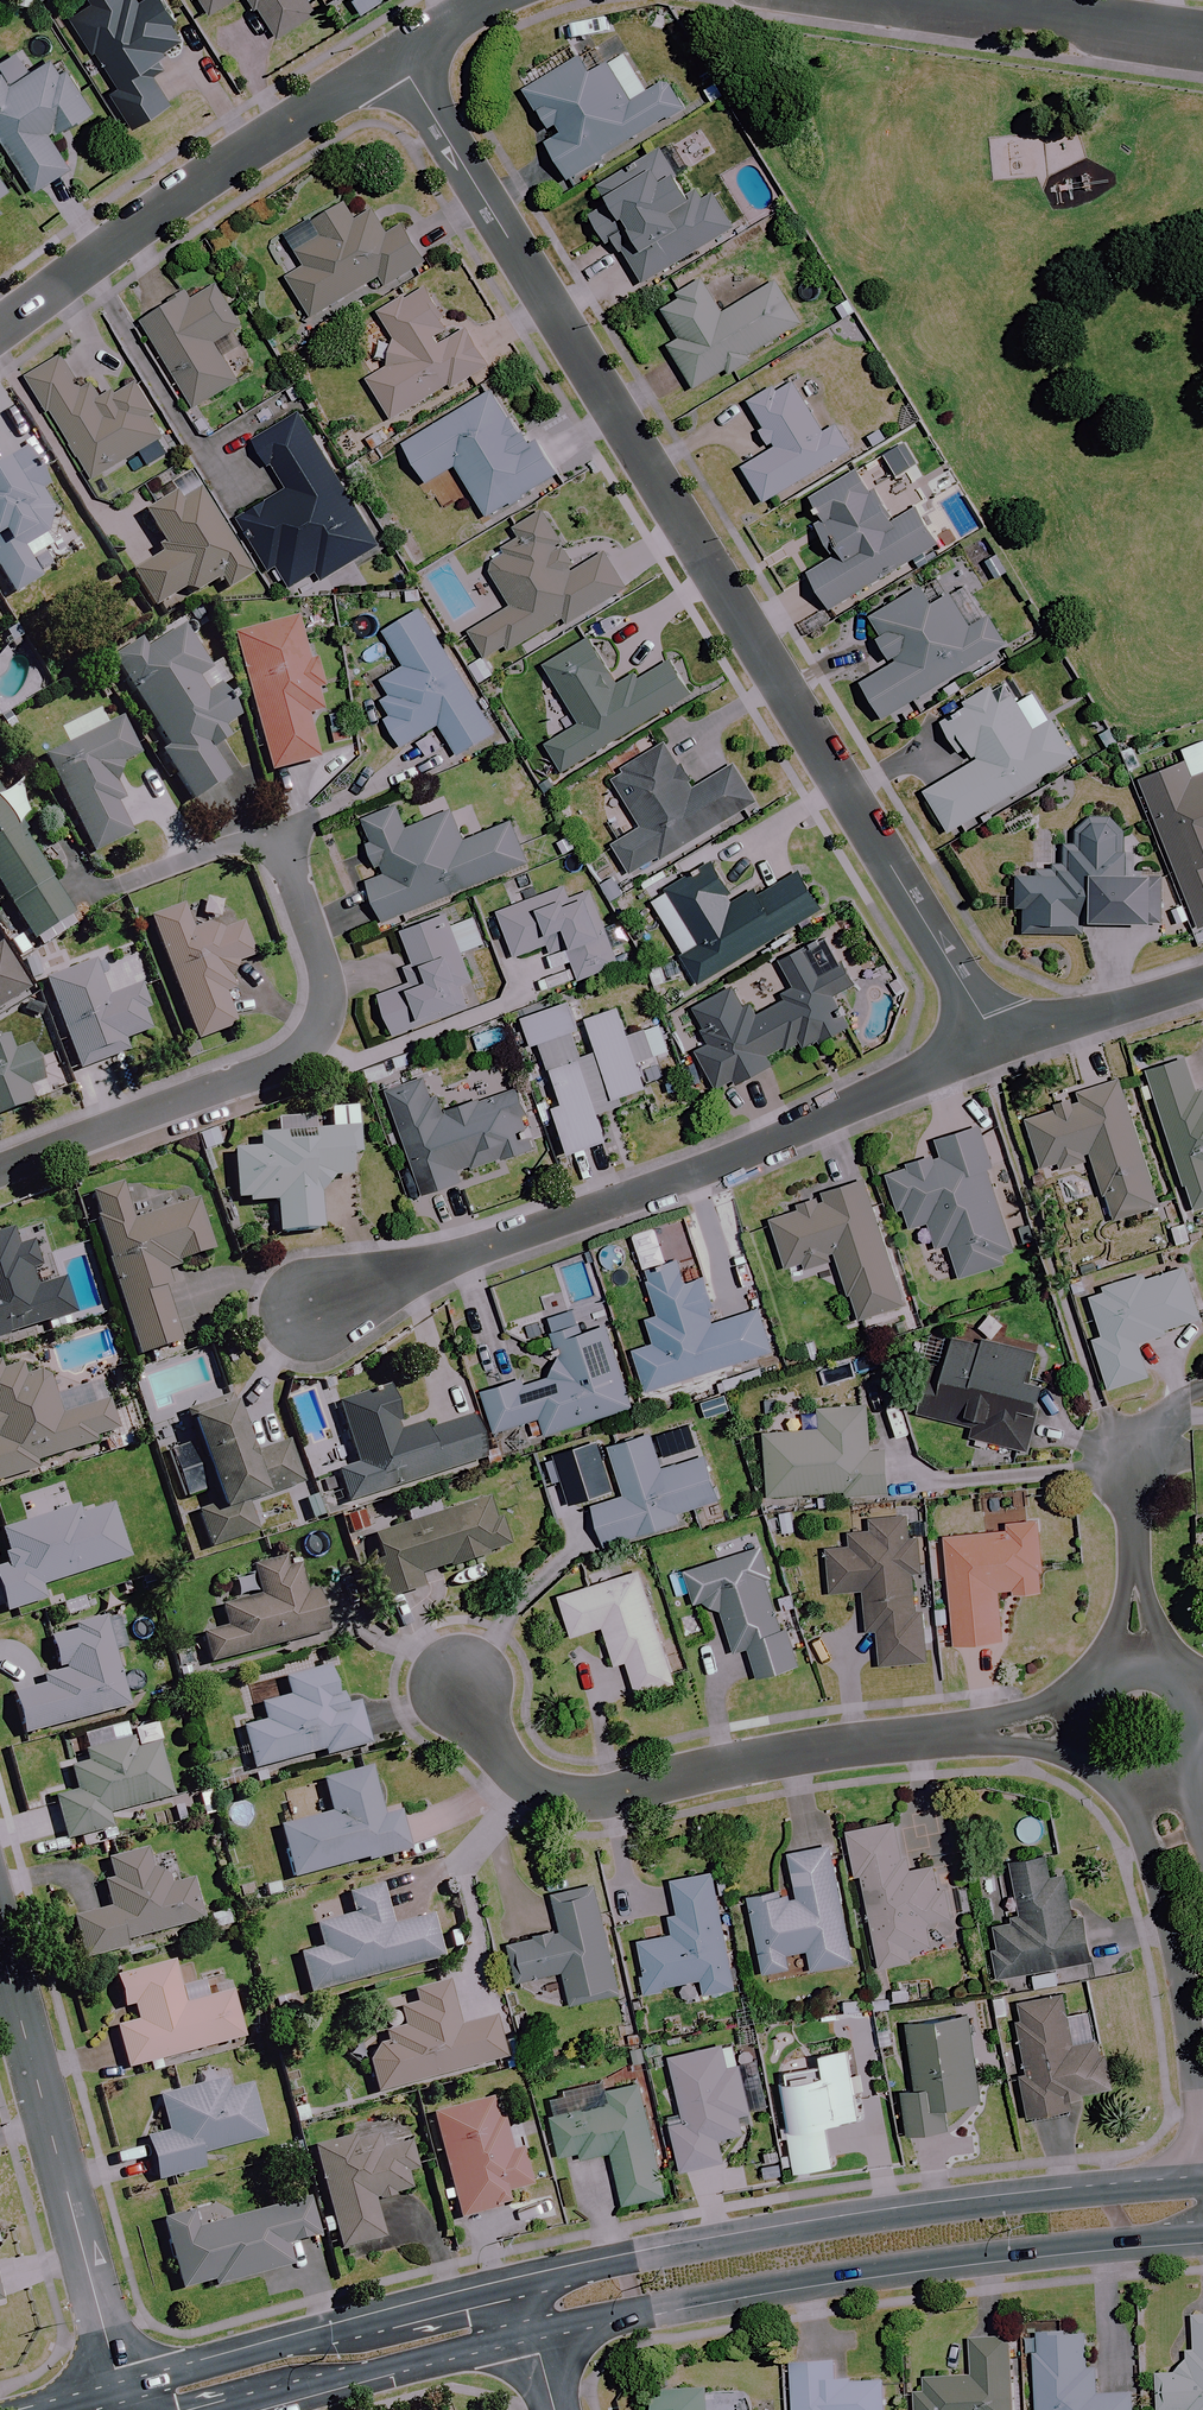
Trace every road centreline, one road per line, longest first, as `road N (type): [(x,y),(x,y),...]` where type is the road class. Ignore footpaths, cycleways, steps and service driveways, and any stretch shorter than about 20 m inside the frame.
road 1 (residential): [(397,56),(983,1018),(992,1046)]
road 2 (residential): [(120,888),(280,833),(326,996),(321,1032),(307,1052),(277,1067),(0,1172)]
road 3 (residential): [(314,1309),(737,1160),(992,1046)]
road 4 (secondary): [(520,2286),(929,2212),(1202,2188)]
road 5 (residential): [(460,1681),(496,1753),(548,1791),(599,1801),(809,1748),(1073,1728)]
road 6 (secondary): [(1202,2233),(812,2277),(532,2331)]
road 7 (tertiary): [(0,331),(179,198),(397,56)]
road 8 (tertiary): [(0,1943),(123,2392)]
road 9 (secondary): [(123,2392),(520,2286)]
road 10 (residential): [(1202,2162),(1176,1953),(1120,1778)]
road 11 (secondary): [(532,2331),(233,2409)]
road 12 (tertiary): [(948,0),(1202,35)]
road 13 (residential): [(992,1046),(1202,980)]
road 14 (residential): [(1132,1451),(1135,1657)]

